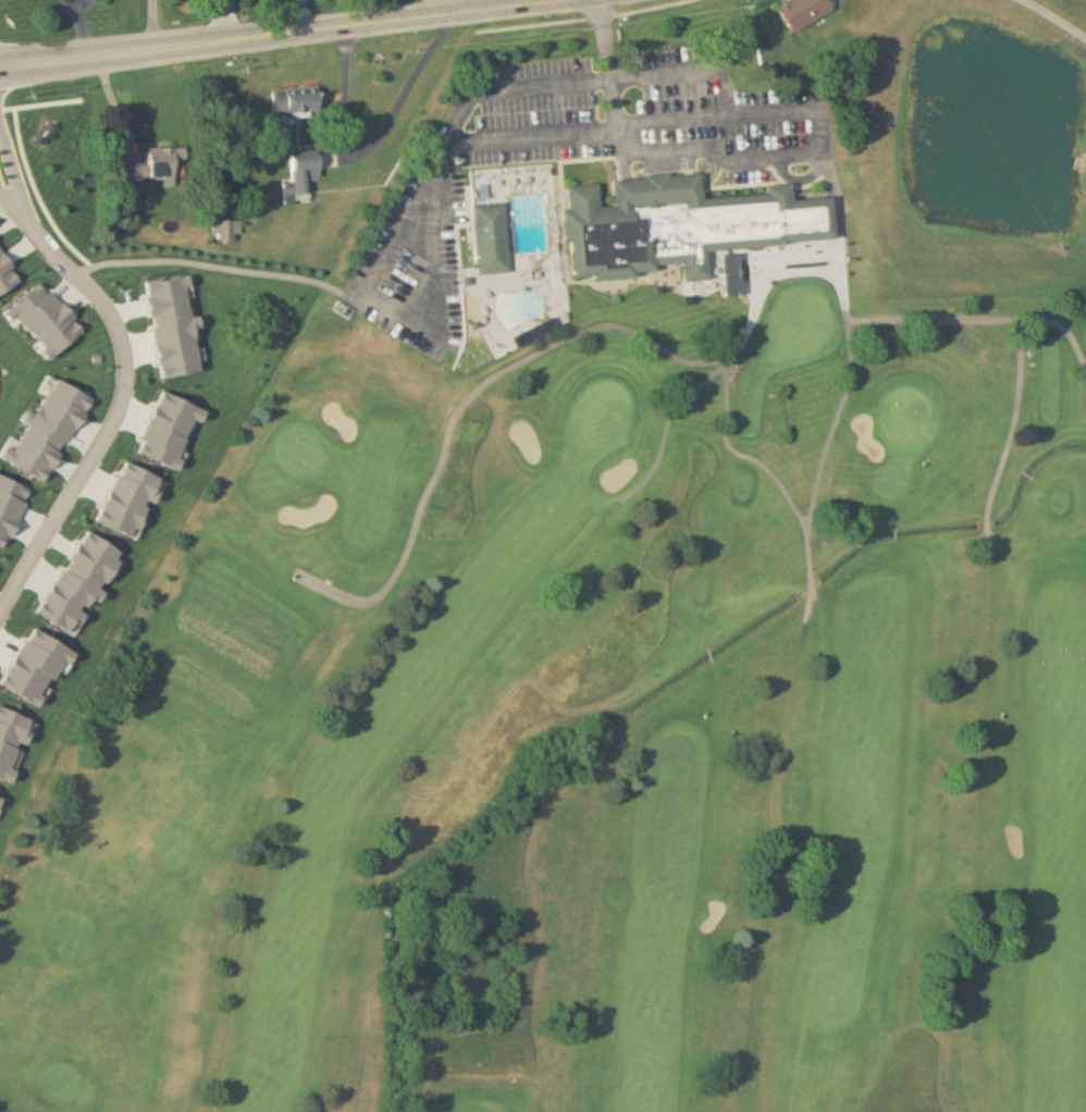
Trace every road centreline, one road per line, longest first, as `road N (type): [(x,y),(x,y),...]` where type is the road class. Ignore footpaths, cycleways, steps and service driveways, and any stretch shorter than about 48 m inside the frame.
road 1 (tertiary): [(563,0),(0,64)]
road 2 (residential): [(0,159),(9,198),(110,309),(124,368),(107,425),(0,619)]

